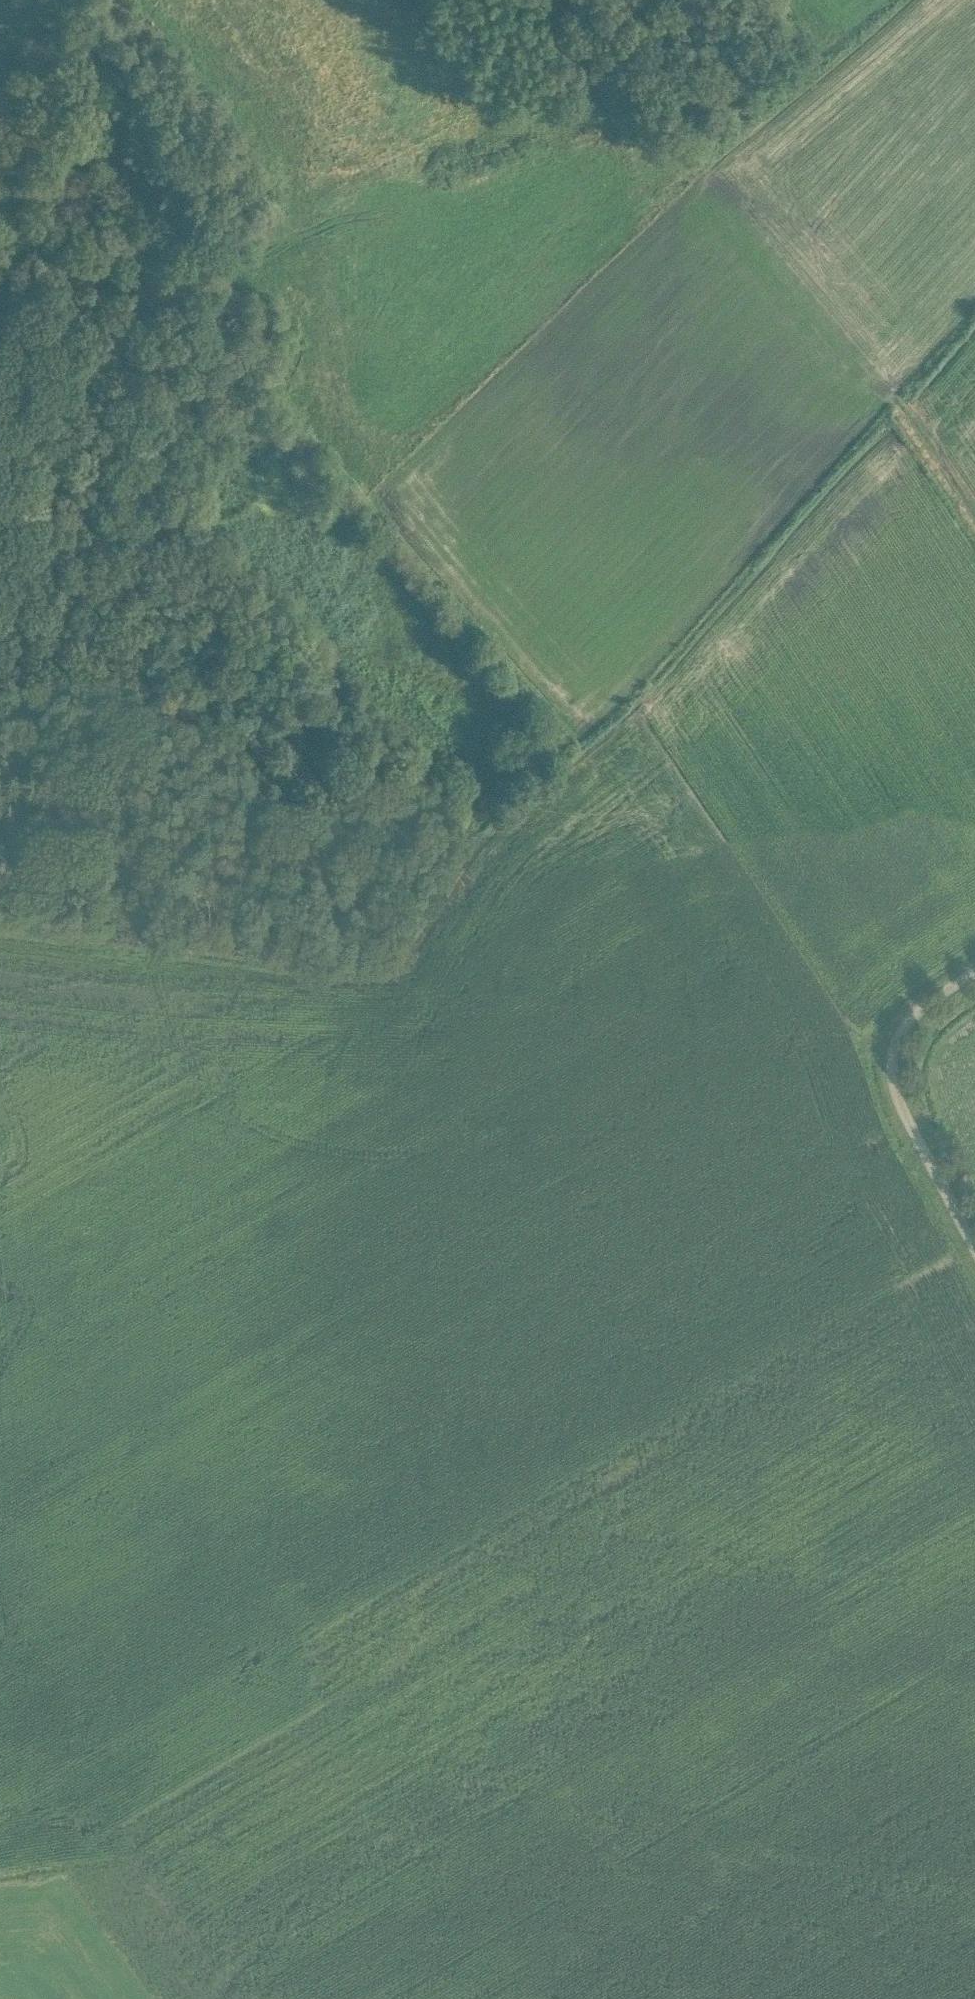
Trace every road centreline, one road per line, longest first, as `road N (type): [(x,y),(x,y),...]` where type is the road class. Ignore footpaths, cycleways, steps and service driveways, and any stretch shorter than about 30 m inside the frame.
road 1 (track): [(974,1243),(895,1088),(893,1045),(913,1009),(974,969)]
road 2 (track): [(0,485),(173,239)]

